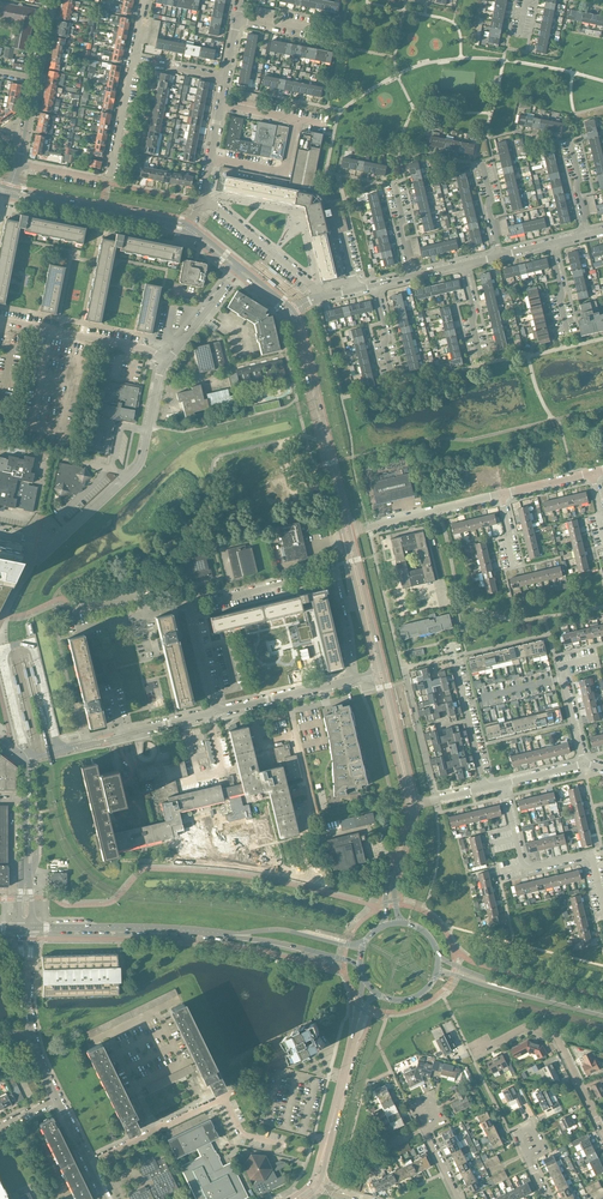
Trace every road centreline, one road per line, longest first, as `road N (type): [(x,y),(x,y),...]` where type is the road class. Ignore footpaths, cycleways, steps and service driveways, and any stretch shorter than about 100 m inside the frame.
road 1 (residential): [(351,680),(329,575),(190,606)]
road 2 (residential): [(602,905),(590,855),(523,866),(503,784)]
road 3 (residential): [(602,1132),(555,1034),(527,1027),(473,1054)]
road 4 (secondary): [(31,928),(227,935)]
road 5 (residential): [(165,363),(147,349),(0,320)]
road 6 (tertiary): [(334,476),(294,312)]
road 7 (residential): [(144,613),(140,595),(74,610),(79,628),(141,614)]
road 8 (tertiary): [(289,316),(334,476)]
road 9 (tertiary): [(166,223),(9,192)]
road 10 (residential): [(347,532),(500,496)]
road 11 (residential): [(0,533),(55,545),(128,476)]
road 12 (residential): [(200,202),(318,299)]
road 13 (tertiary): [(381,674),(347,532)]
road 14 (unclassified): [(24,870),(24,757),(0,739)]
road 15 (secondary): [(362,949),(287,930),(227,935)]
road 16 (tertiary): [(317,1178),(352,1046)]
road 17 (secondary): [(227,935),(360,964)]
road 18 (residential): [(484,788),(454,657)]
road 19 (tertiary): [(411,805),(381,674)]
road 20 (residential): [(209,159),(285,173),(296,119)]
road 21 (residential): [(585,763),(562,670),(594,659)]
road 22 (tertiary): [(411,805),(386,891),(386,925)]
road 23 (residential): [(128,476),(140,464),(165,363)]
road 24 (tertiary): [(399,923),(393,890),(411,805)]

